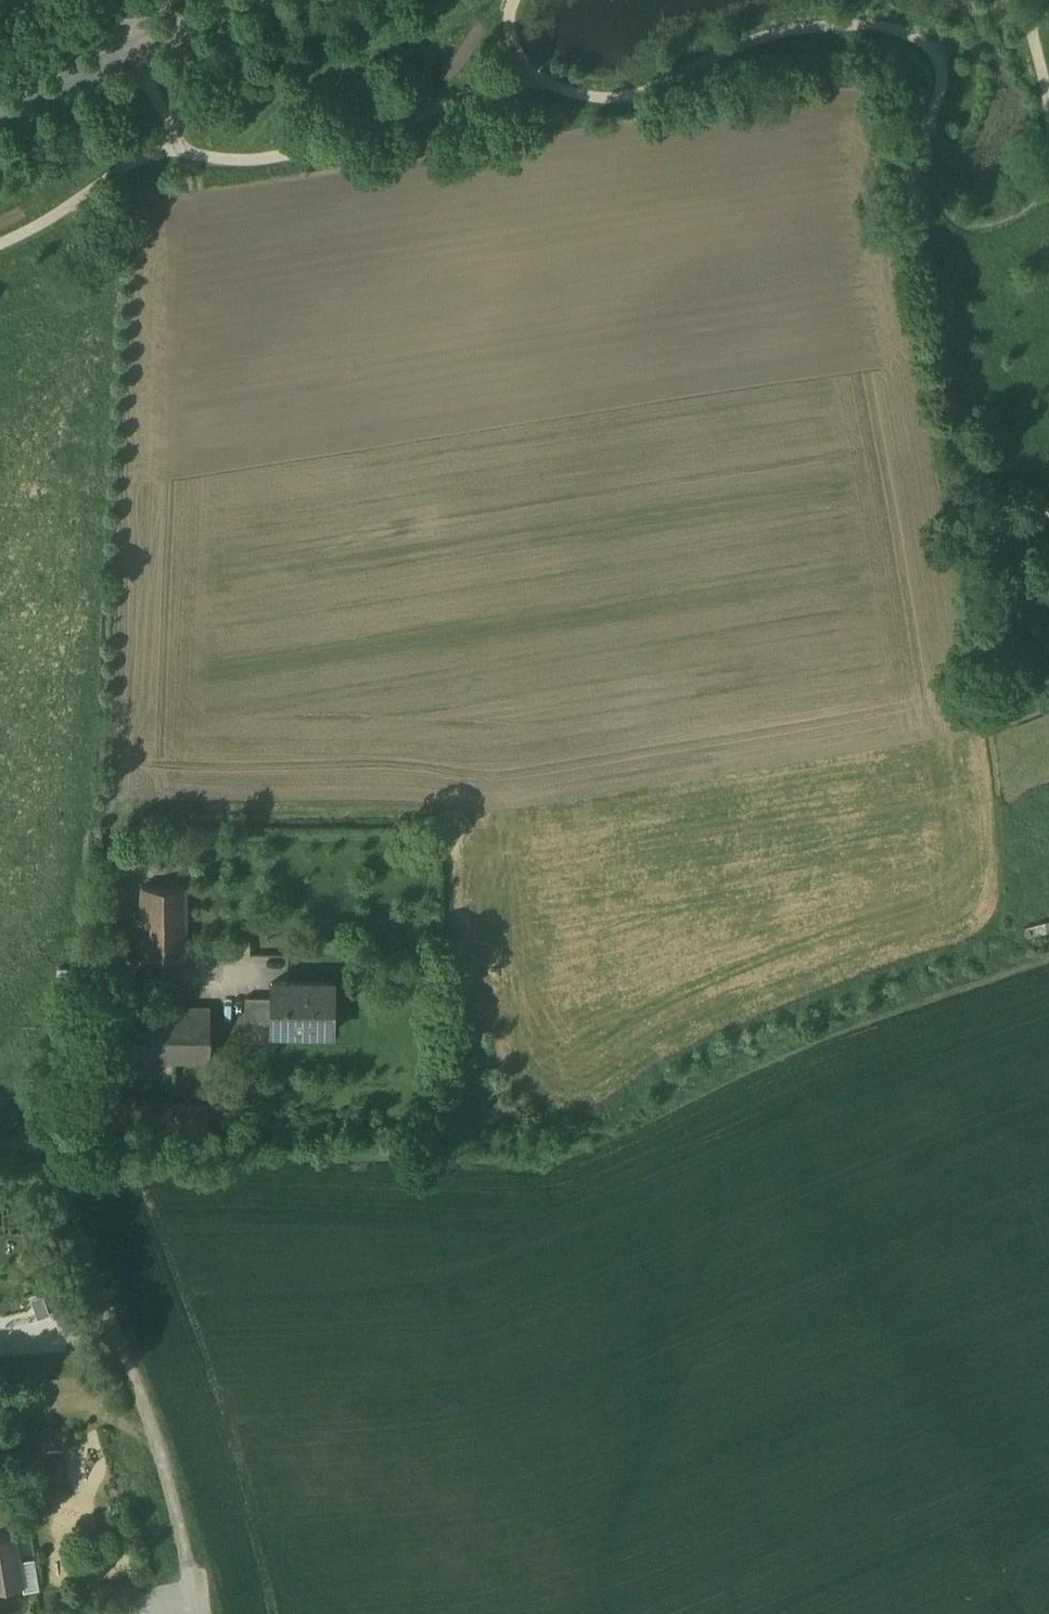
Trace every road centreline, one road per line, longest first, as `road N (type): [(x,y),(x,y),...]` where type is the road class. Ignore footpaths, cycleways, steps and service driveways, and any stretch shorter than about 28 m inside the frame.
road 1 (tertiary): [(234,0),(0,121)]

